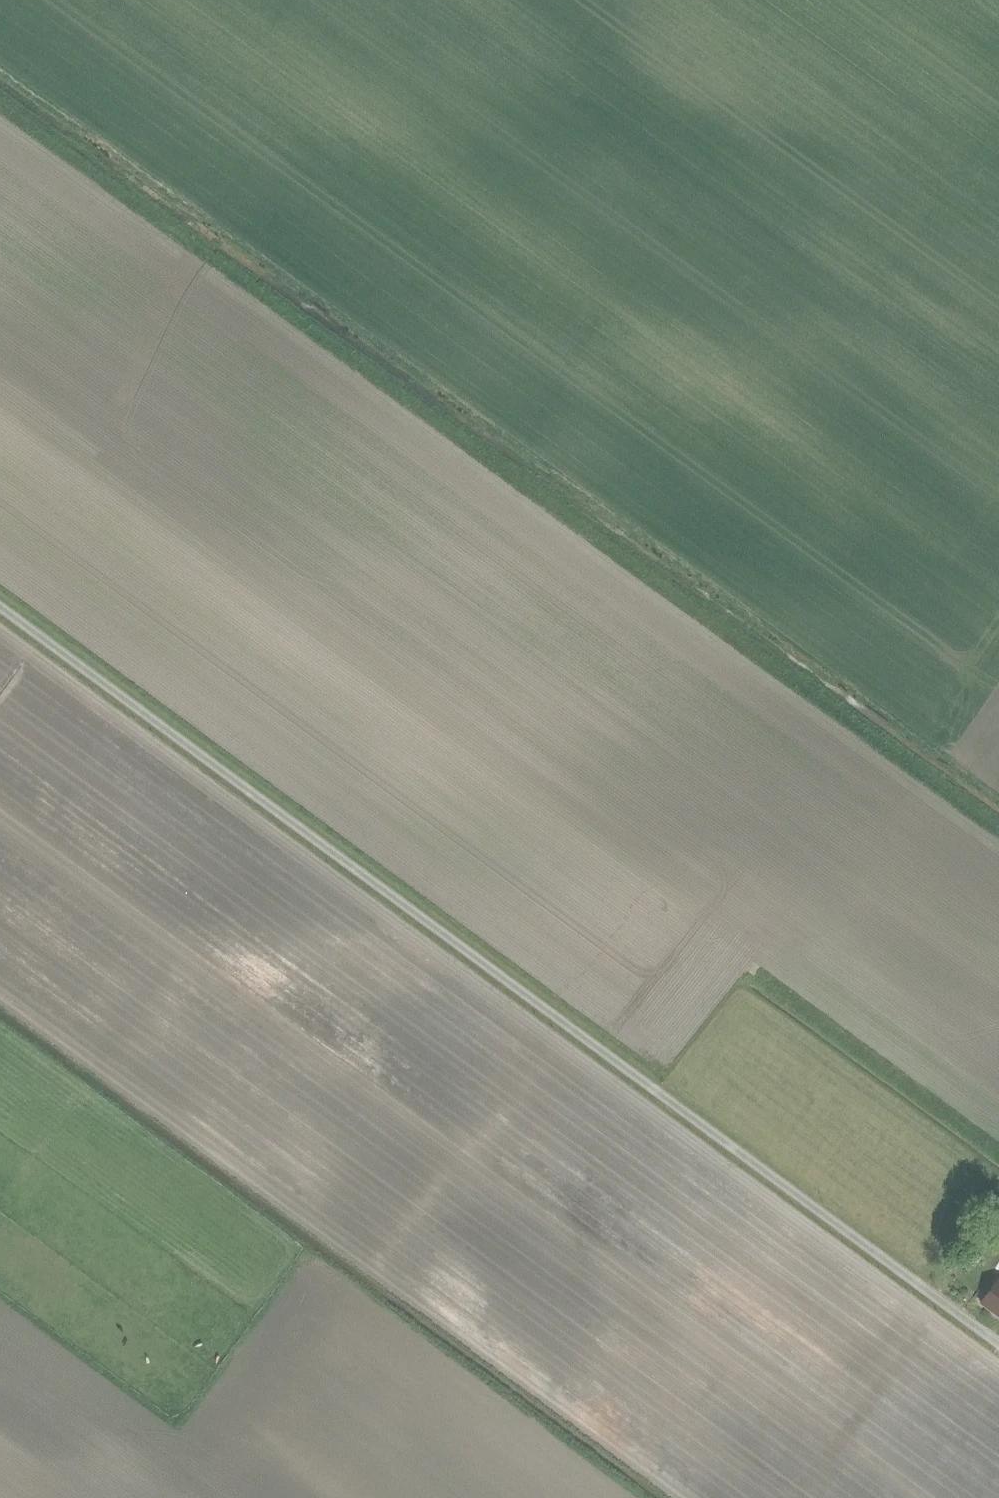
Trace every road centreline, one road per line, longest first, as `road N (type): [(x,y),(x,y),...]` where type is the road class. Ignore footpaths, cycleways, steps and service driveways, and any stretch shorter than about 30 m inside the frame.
road 1 (unclassified): [(998,1344),(0,607)]

